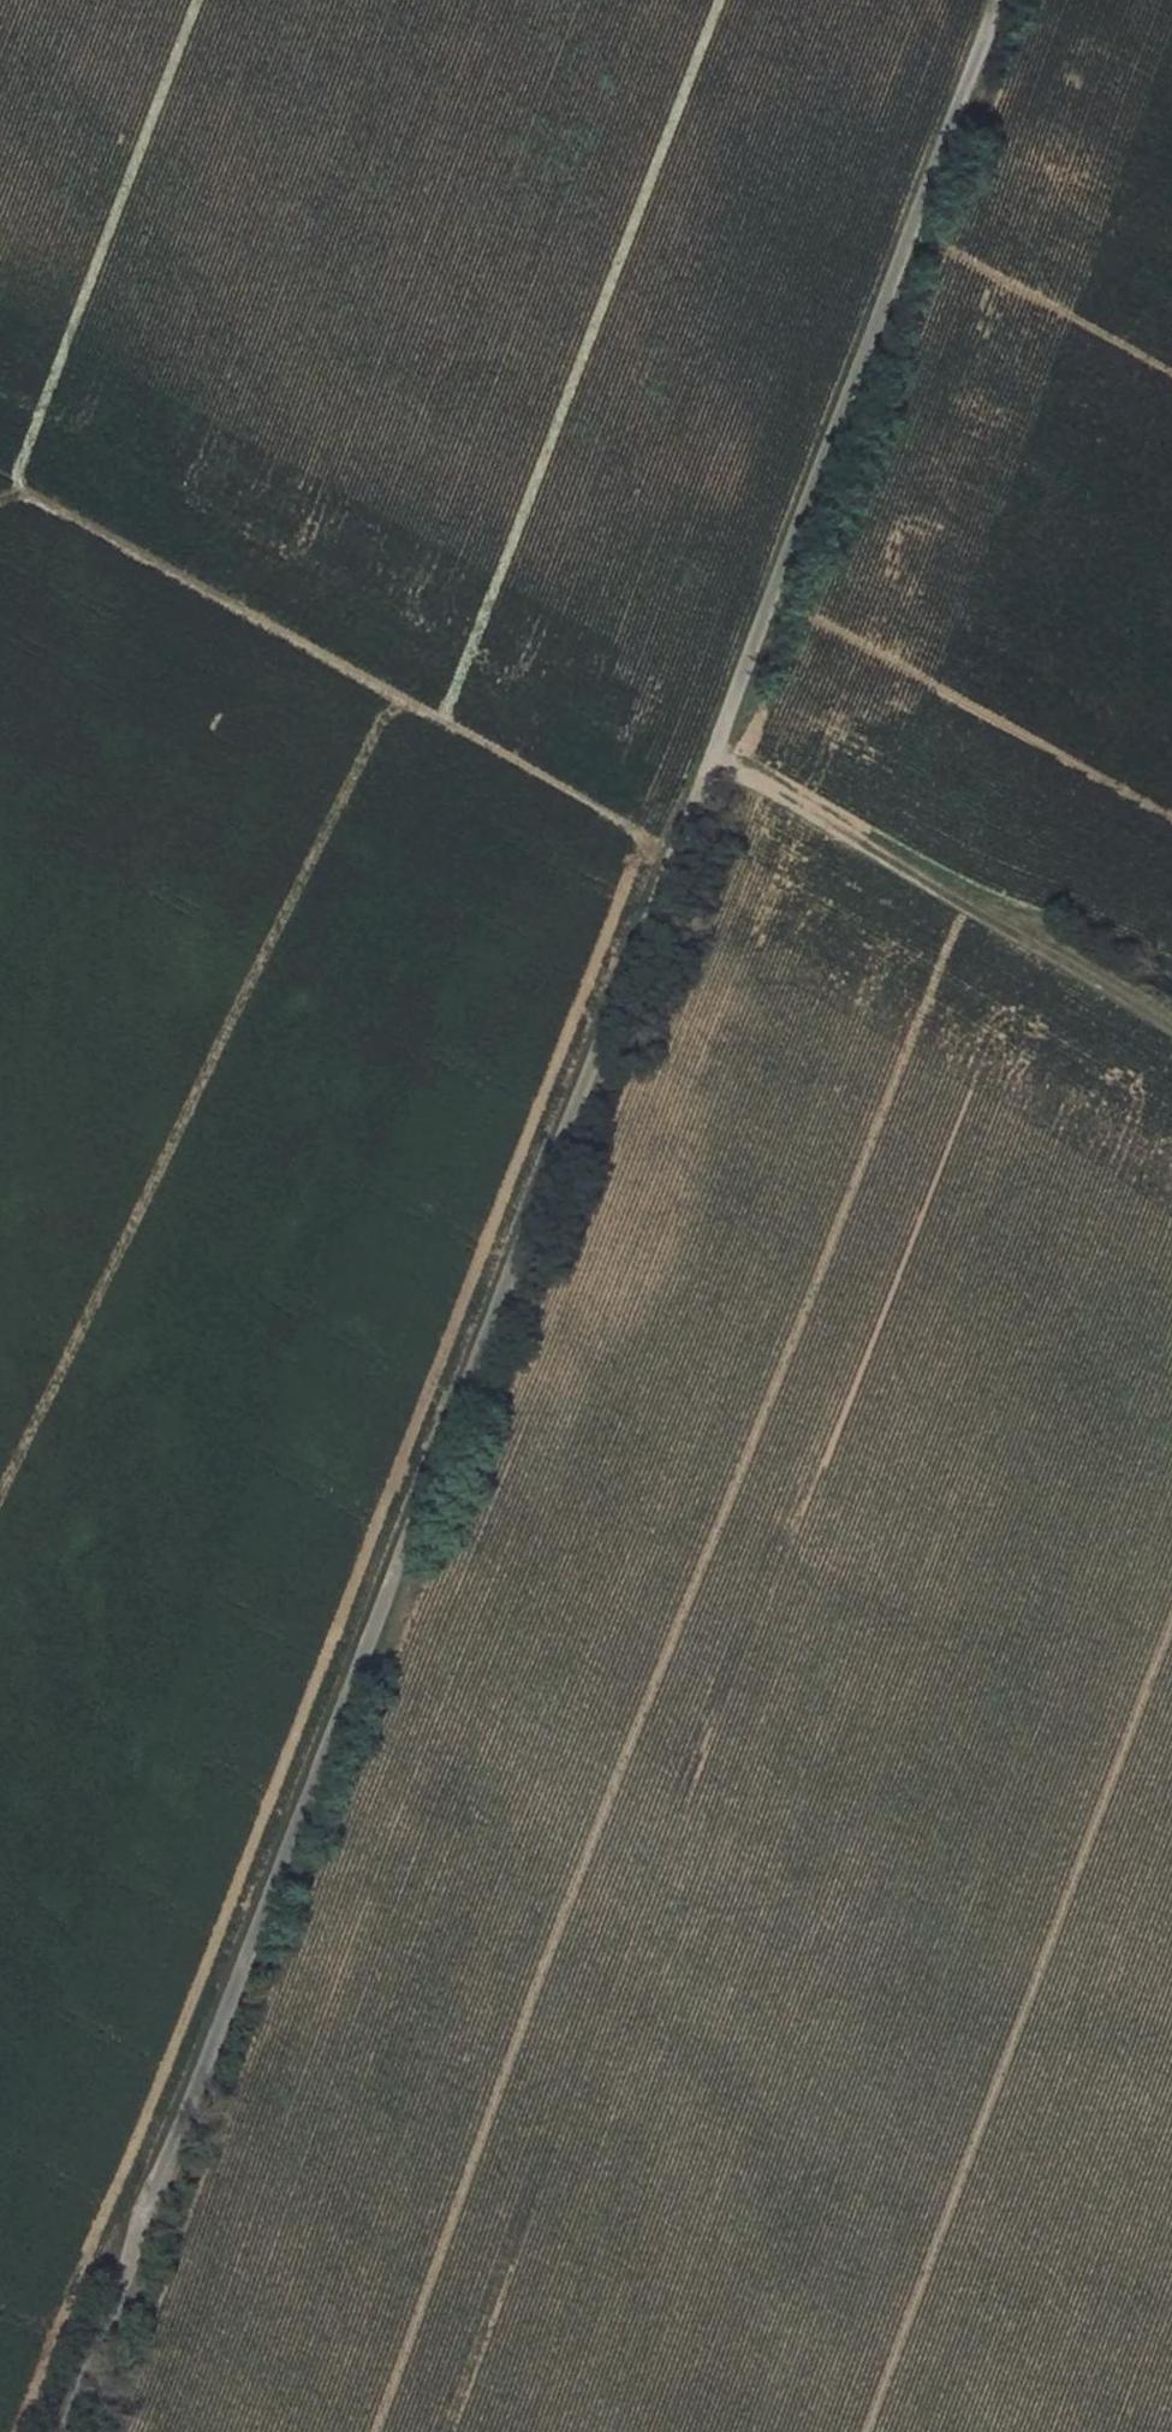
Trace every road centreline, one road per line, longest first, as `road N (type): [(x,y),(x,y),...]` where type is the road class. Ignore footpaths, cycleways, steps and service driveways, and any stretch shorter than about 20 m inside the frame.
road 1 (track): [(997,0),(66,2431)]
road 2 (track): [(1171,1041),(706,775)]

